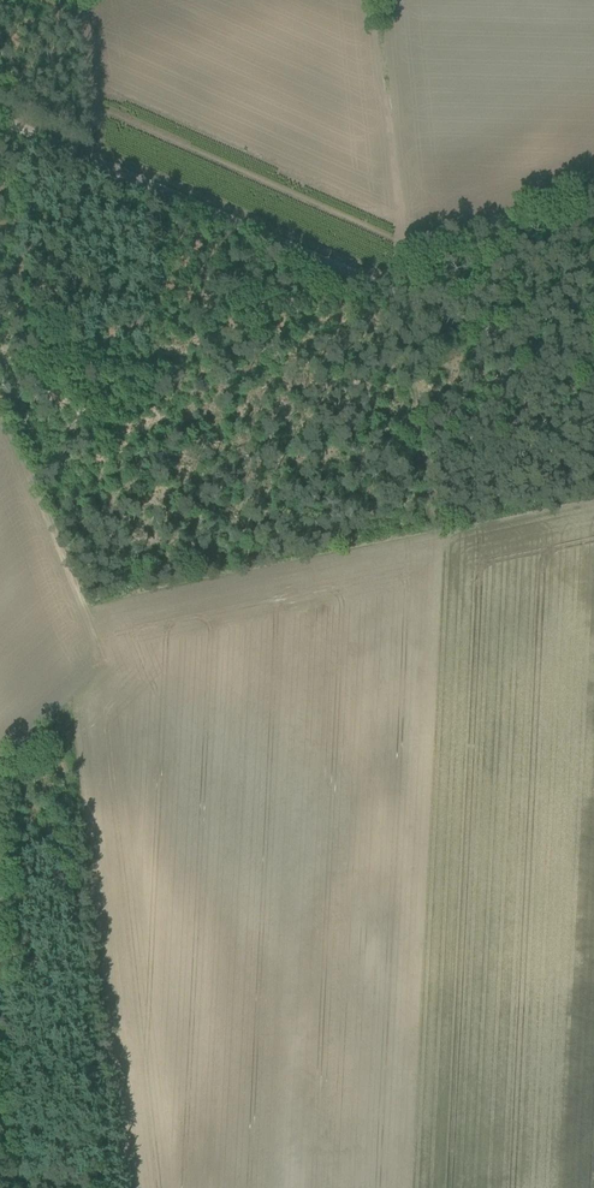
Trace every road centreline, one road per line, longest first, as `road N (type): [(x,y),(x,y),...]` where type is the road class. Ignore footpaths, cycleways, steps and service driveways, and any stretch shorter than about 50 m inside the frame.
road 1 (unclassified): [(593,367),(353,277),(0,121)]

